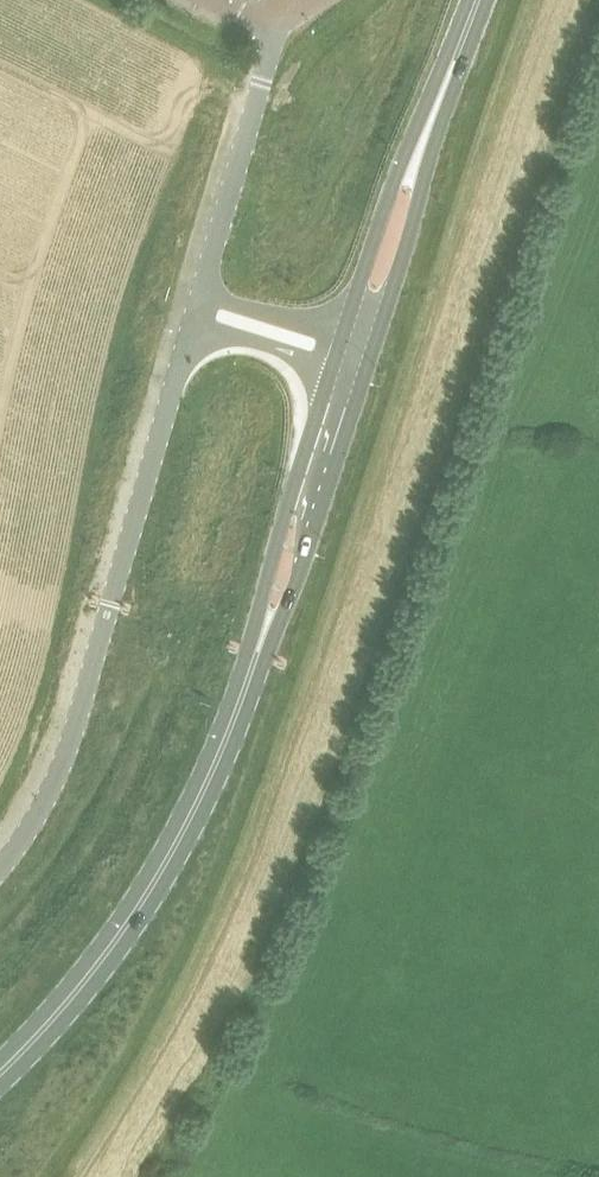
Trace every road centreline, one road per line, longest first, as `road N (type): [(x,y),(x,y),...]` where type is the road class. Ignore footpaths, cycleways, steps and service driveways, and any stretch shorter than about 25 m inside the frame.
road 1 (unclassified): [(0,873),(61,759),(194,327)]
road 2 (tertiary): [(0,1073),(58,1014),(173,847),(258,655)]
road 3 (tertiary): [(258,655),(296,589),(372,360)]
road 4 (tertiary): [(331,367),(264,585),(258,655)]
road 5 (unclassified): [(205,291),(277,7)]
road 6 (tertiary): [(372,360),(424,194),(439,103)]
road 7 (tertiary): [(439,103),(391,184),(343,328)]
road 8 (unclassified): [(205,291),(343,328)]
road 9 (unclassified): [(194,327),(331,367)]

